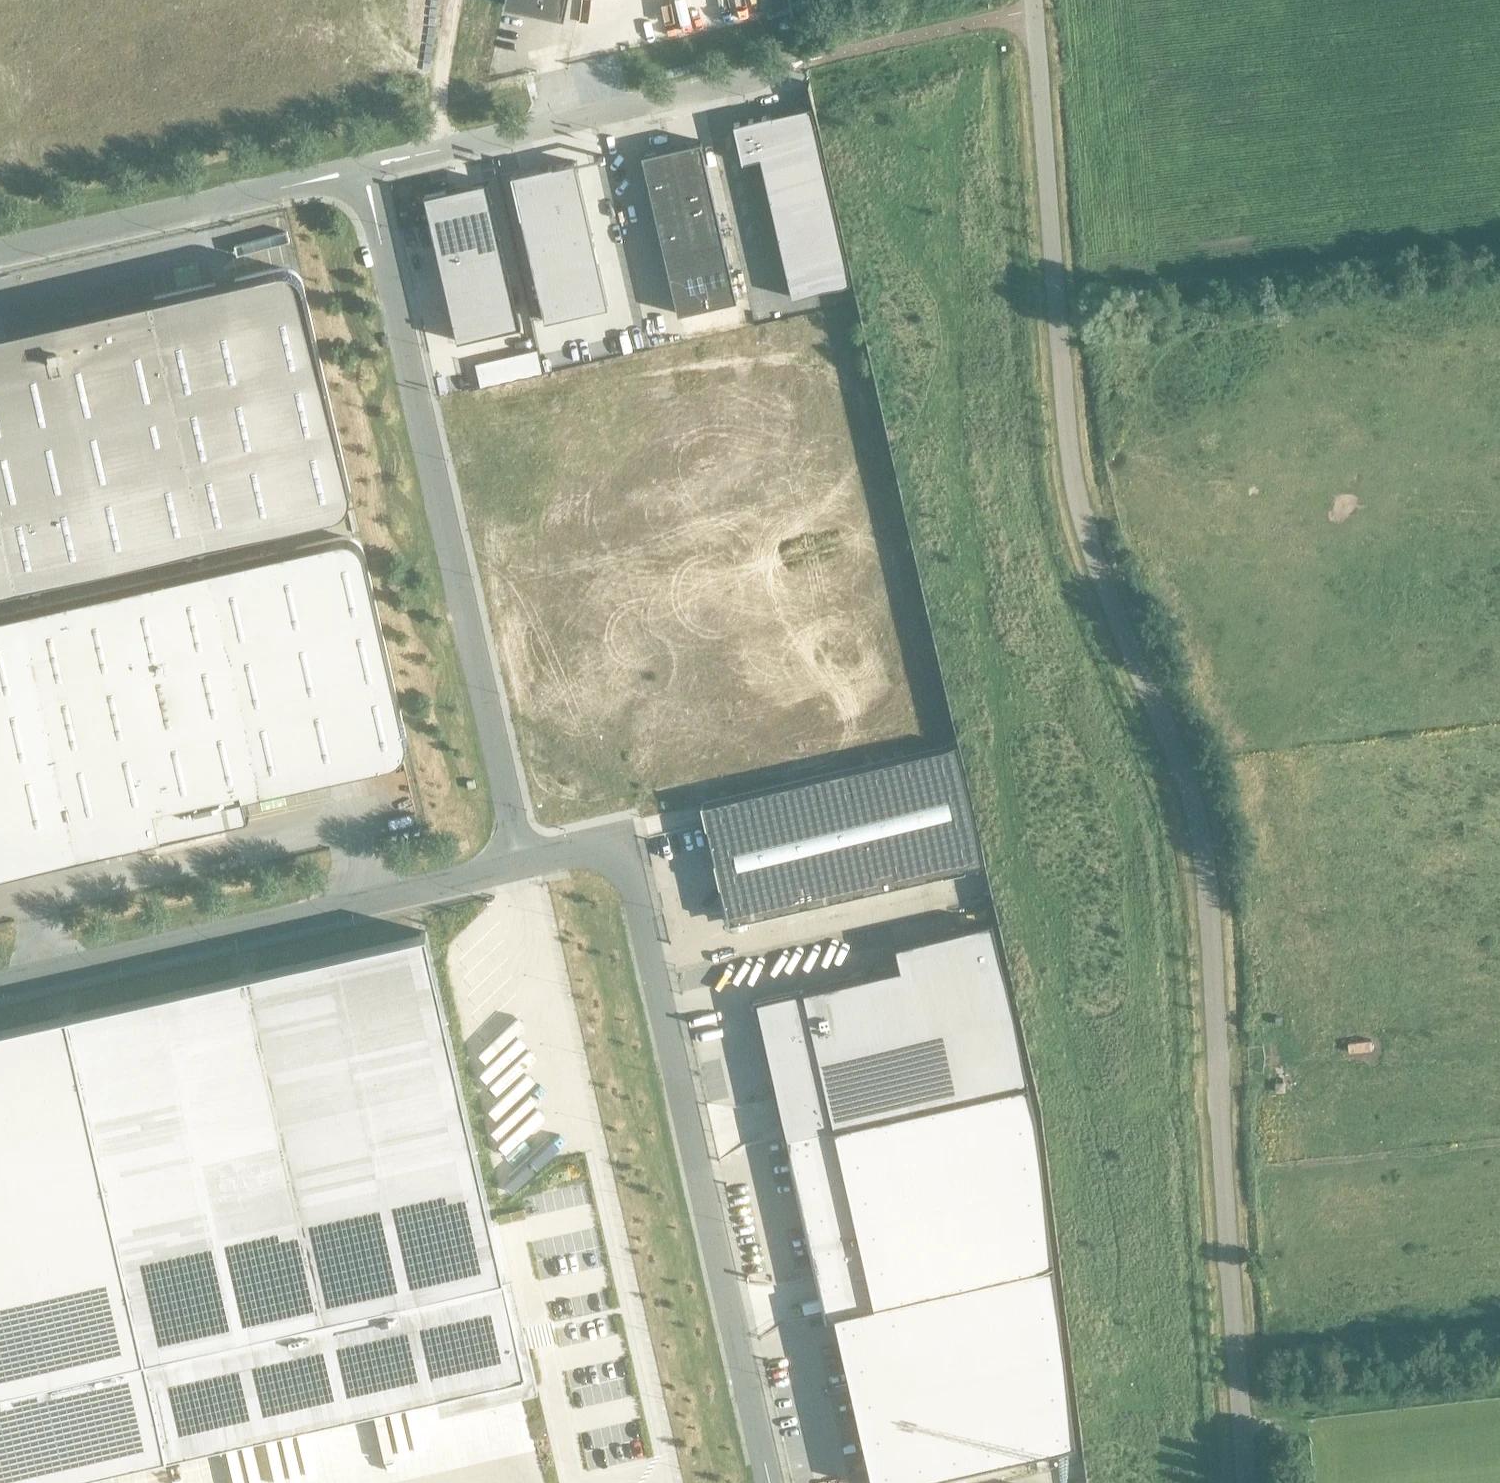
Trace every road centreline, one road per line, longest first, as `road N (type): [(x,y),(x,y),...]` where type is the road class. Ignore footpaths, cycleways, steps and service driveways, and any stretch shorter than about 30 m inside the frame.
road 1 (unclassified): [(1247,1482),(1201,837),(1180,759),(1080,514),(1065,417),(1034,0)]
road 2 (unclassified): [(520,862),(601,844),(631,872),(763,1482)]
road 3 (unclassified): [(520,862),(359,168)]
road 4 (unclassified): [(0,981),(520,862)]
road 5 (unclassified): [(799,63),(359,168)]
road 6 (unclassified): [(359,168),(0,250)]

